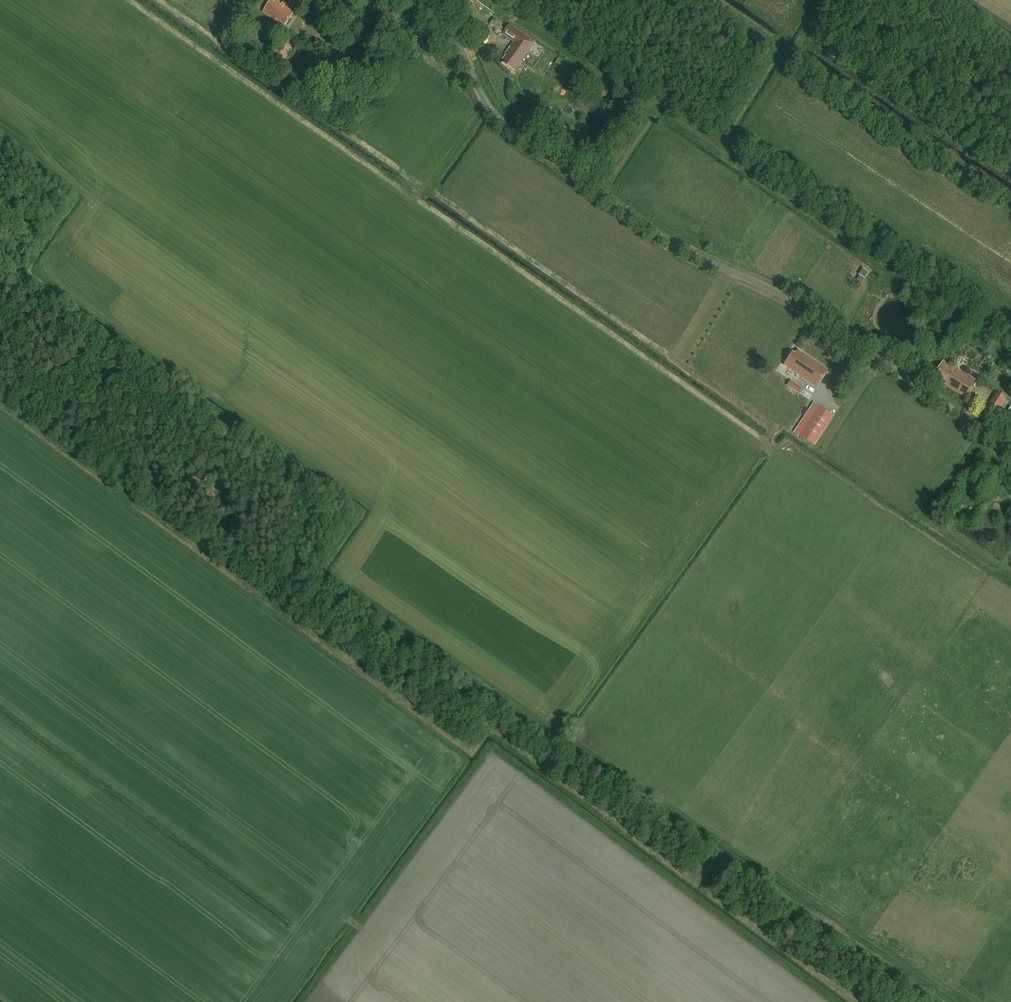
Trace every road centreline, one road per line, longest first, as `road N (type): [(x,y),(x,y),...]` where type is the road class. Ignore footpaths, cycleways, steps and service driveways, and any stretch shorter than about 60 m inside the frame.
road 1 (unclassified): [(1010,450),(799,307),(685,255),(496,121),(452,36),(402,0)]

